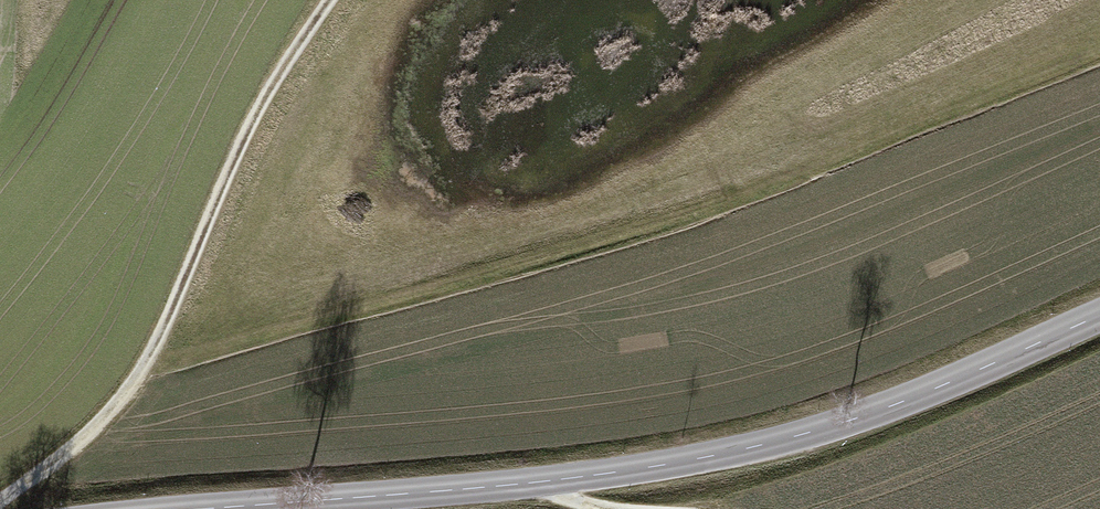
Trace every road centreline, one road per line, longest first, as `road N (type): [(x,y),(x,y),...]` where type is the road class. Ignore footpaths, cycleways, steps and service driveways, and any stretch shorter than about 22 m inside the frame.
road 1 (primary): [(180,508),(562,479),(729,452),(945,389),(1099,319)]
road 2 (track): [(326,0),(289,49),(240,142),(164,330),(127,393),(72,451),(0,504)]

